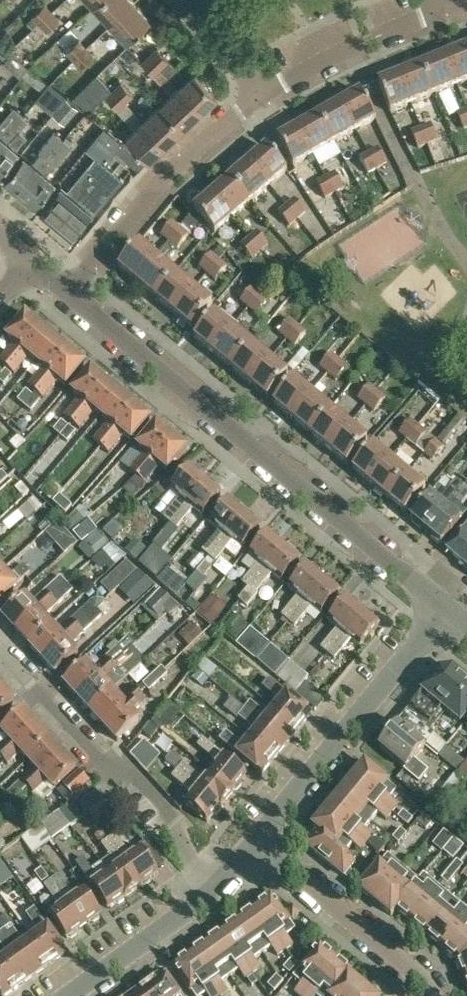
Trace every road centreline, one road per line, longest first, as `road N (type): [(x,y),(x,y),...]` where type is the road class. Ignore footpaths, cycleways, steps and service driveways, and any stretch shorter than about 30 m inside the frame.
road 1 (residential): [(449,609),(70,294)]
road 2 (residential): [(220,890),(153,792),(132,772),(100,763),(0,652)]
road 3 (residential): [(257,850),(449,609)]
road 4 (residential): [(70,294),(148,196),(260,96)]
road 5 (residential): [(437,995),(417,971),(257,850)]
road 6 (residential): [(75,995),(220,890)]
road 7 (residential): [(184,0),(260,96)]

